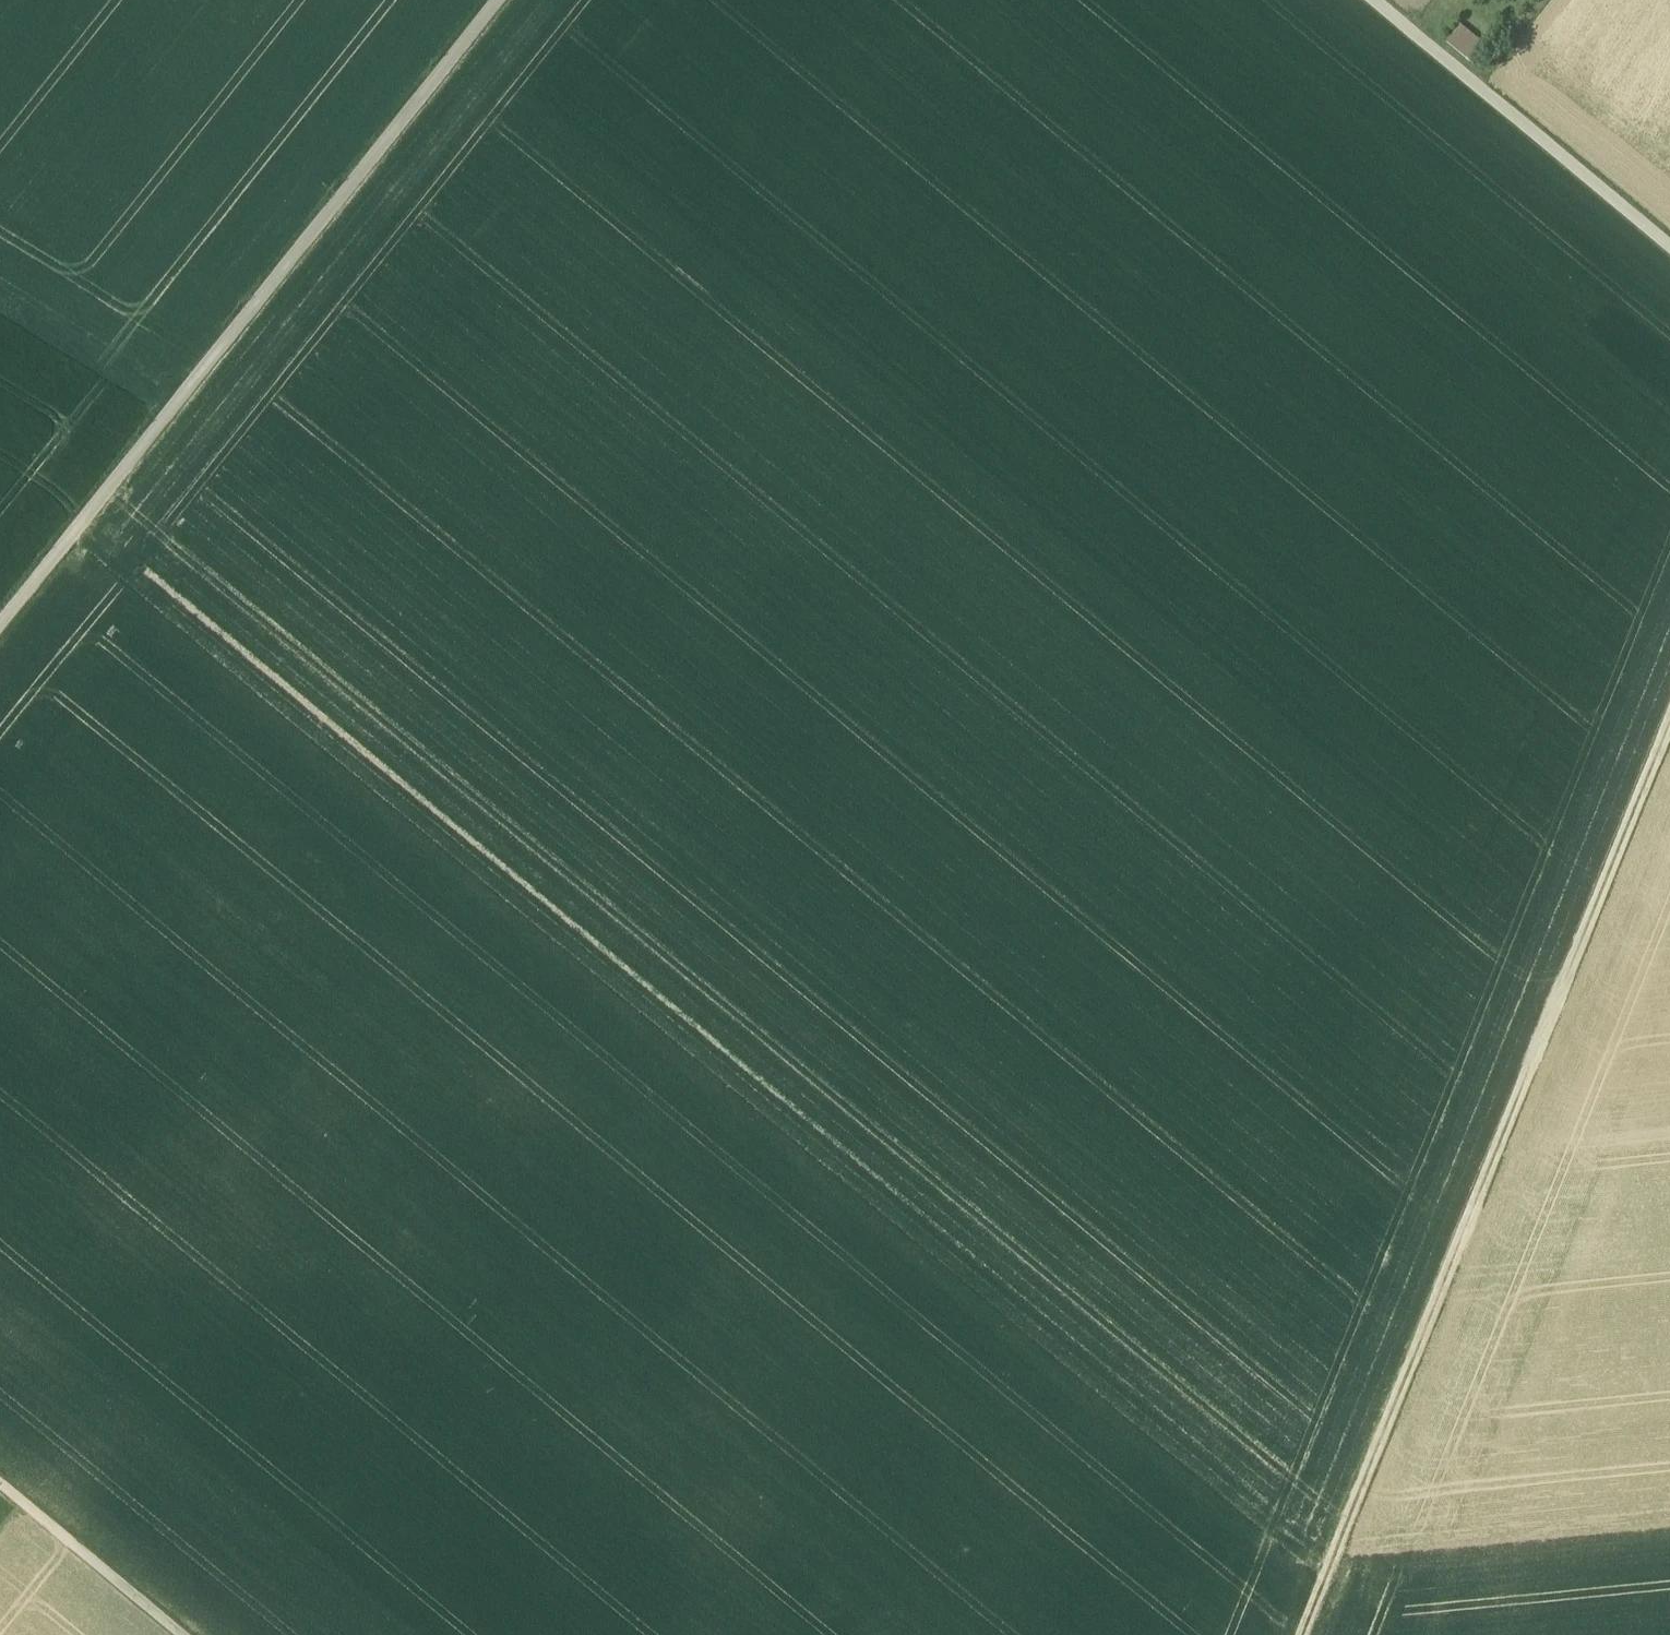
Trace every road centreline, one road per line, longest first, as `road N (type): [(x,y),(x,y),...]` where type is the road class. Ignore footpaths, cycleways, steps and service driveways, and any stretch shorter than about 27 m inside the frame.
road 1 (track): [(1669,725),(1316,1634)]
road 2 (track): [(494,0),(0,619)]
road 3 (track): [(1377,0),(1669,245)]
road 4 (track): [(0,1485),(181,1634)]

